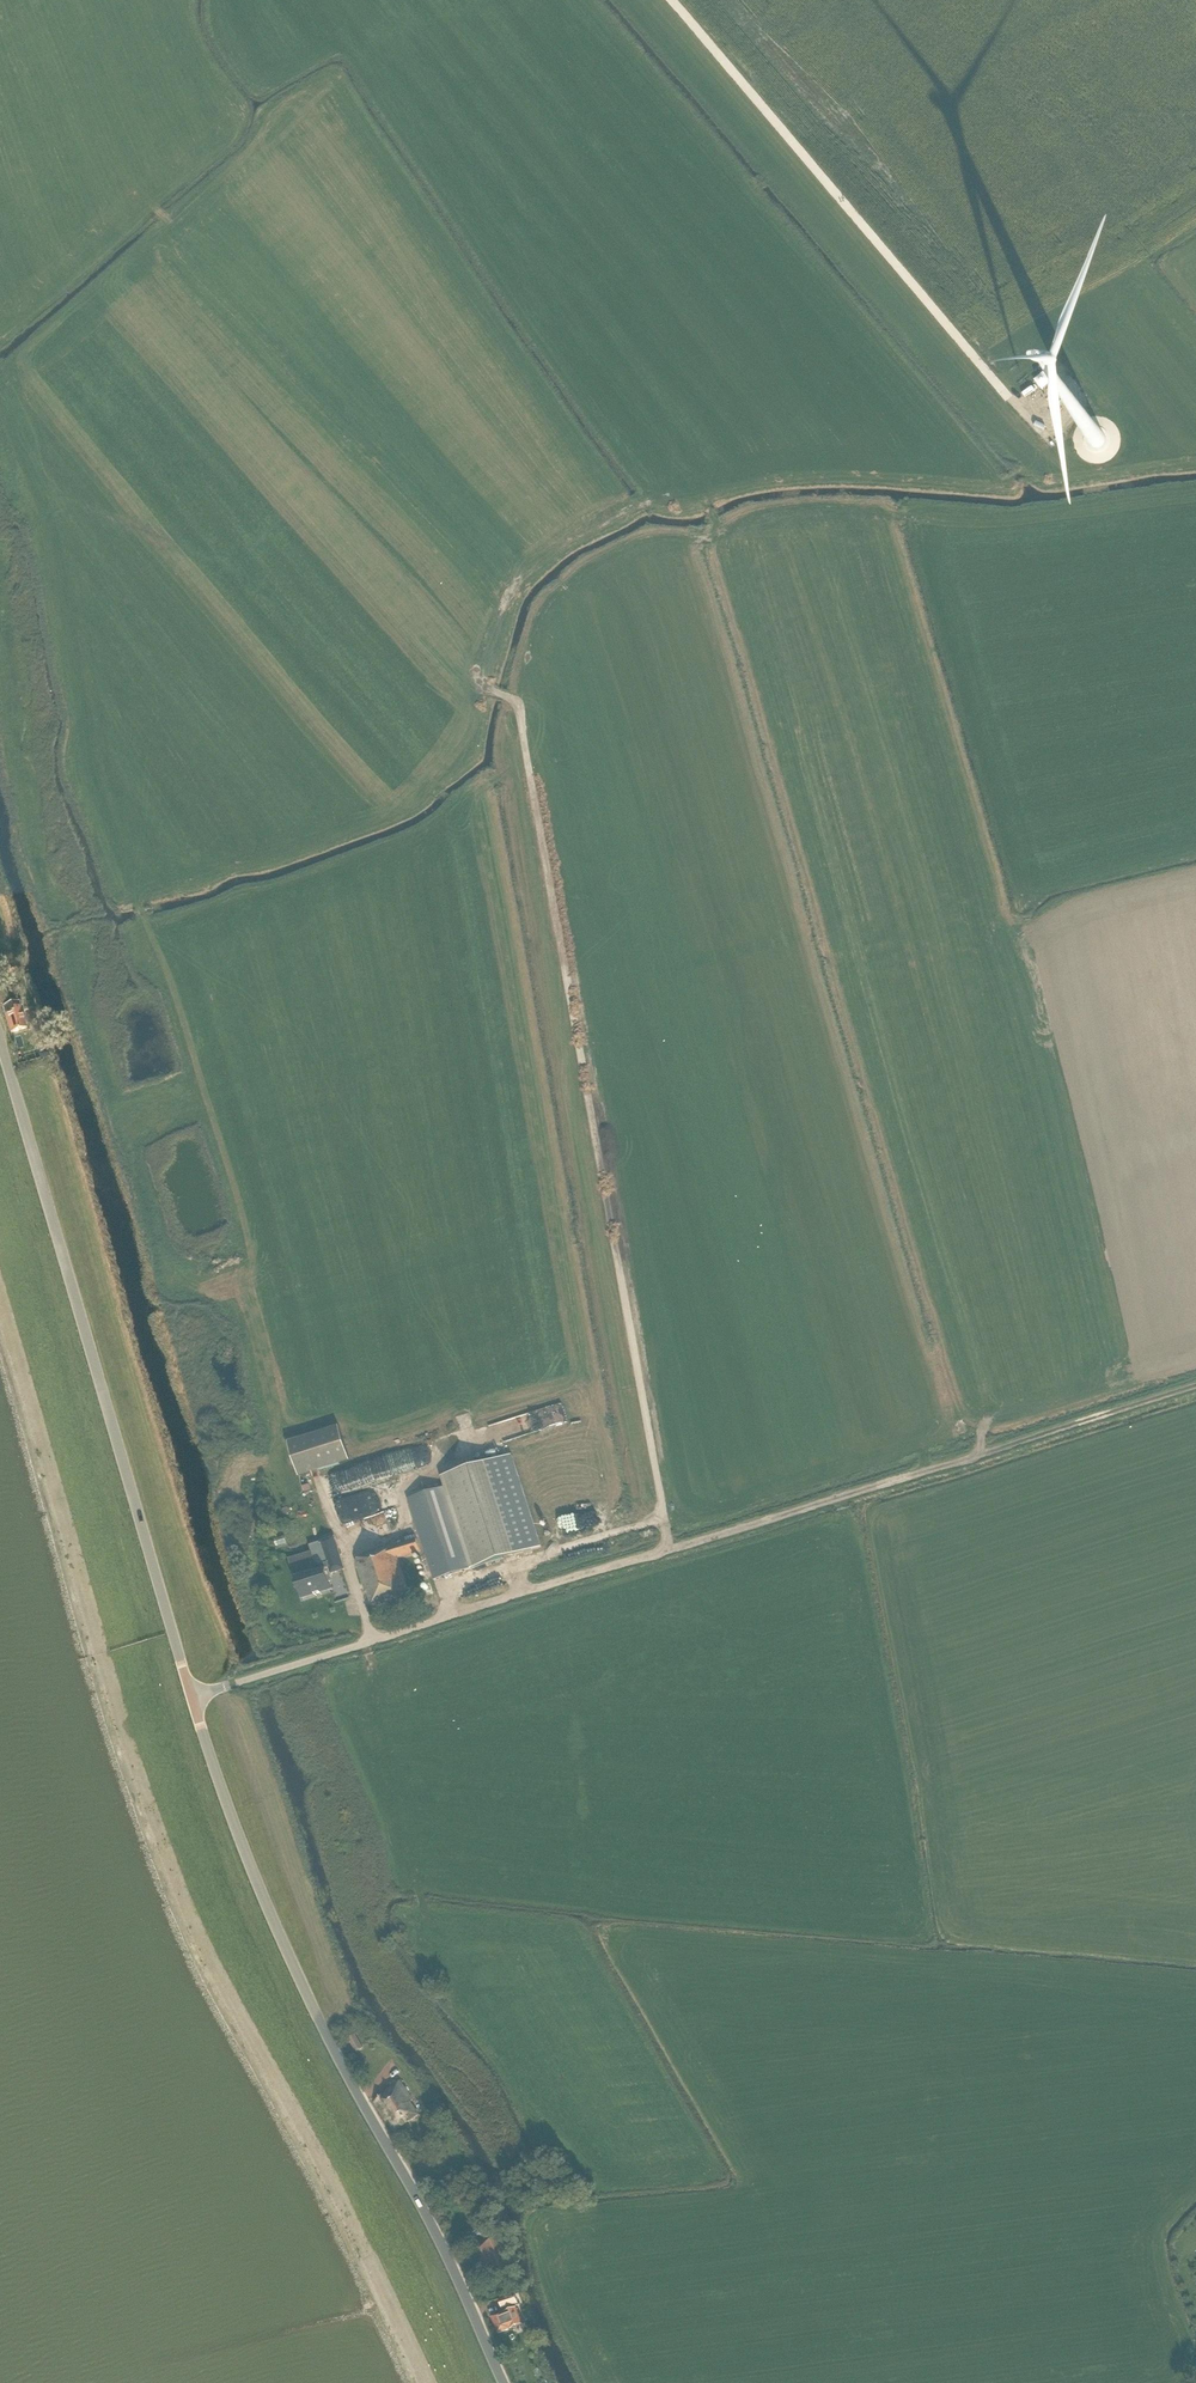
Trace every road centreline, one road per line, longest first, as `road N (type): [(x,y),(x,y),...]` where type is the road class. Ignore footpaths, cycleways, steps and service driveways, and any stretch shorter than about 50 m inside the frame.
road 1 (track): [(279,1671),(1195,1387)]
road 2 (tertiary): [(504,2382),(328,2046),(225,1799),(195,1698)]
road 3 (tertiary): [(195,1698),(0,1045)]

